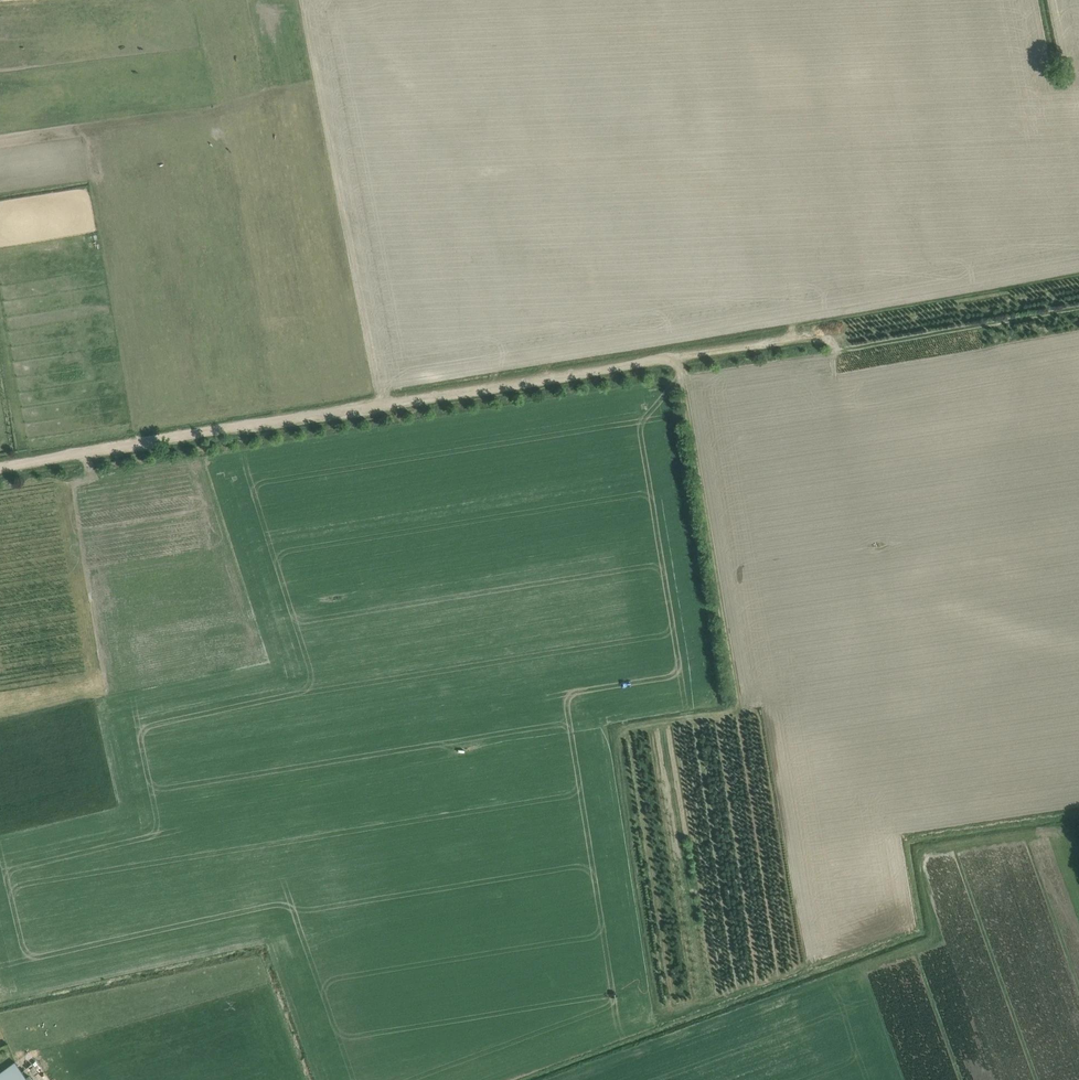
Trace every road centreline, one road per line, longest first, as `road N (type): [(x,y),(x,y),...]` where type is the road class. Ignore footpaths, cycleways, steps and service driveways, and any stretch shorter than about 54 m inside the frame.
road 1 (track): [(0,467),(1078,290)]

